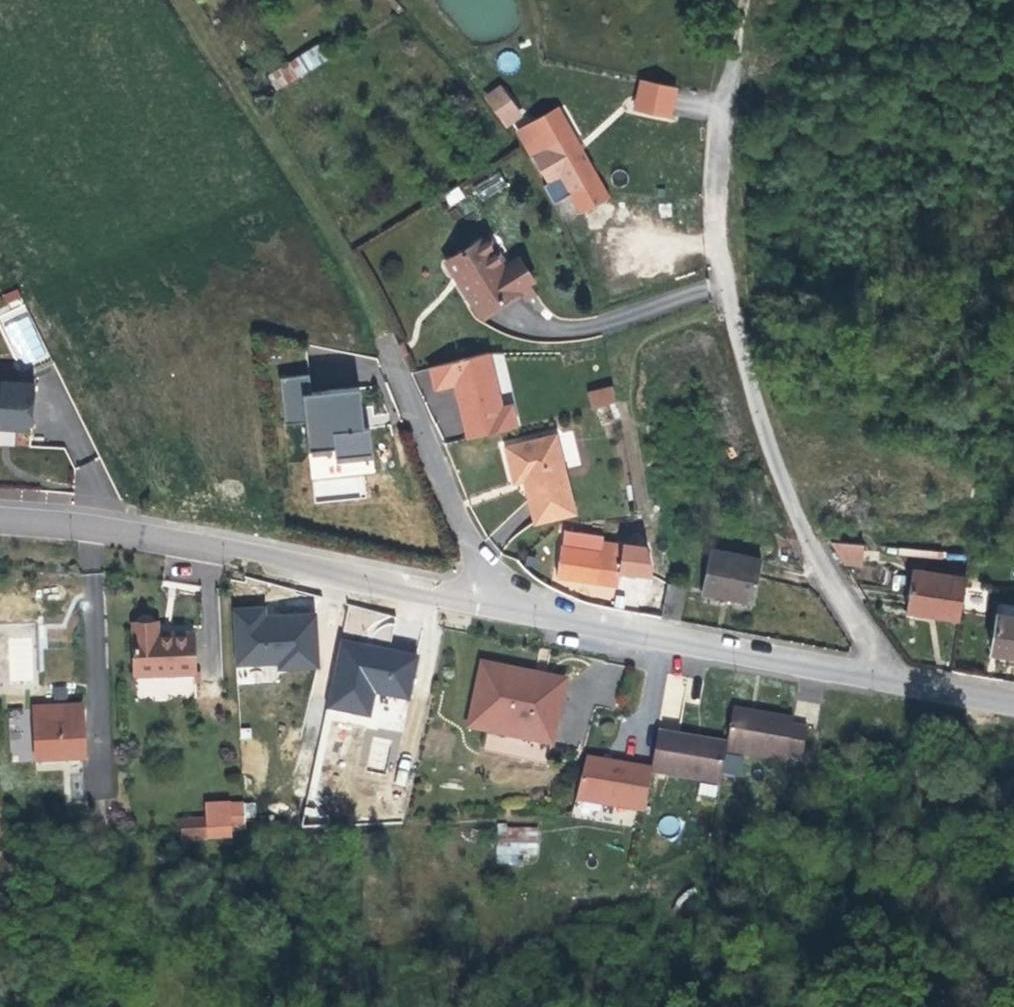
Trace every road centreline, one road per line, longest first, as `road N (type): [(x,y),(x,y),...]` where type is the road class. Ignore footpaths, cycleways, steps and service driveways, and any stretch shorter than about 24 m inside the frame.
road 1 (residential): [(888,684),(782,487),(749,377),(715,227),(726,99)]
road 2 (residential): [(0,520),(192,541),(499,605)]
road 3 (residential): [(499,605),(888,684)]
road 4 (residential): [(384,339),(499,605)]
road 5 (residential): [(888,684),(1013,703)]

